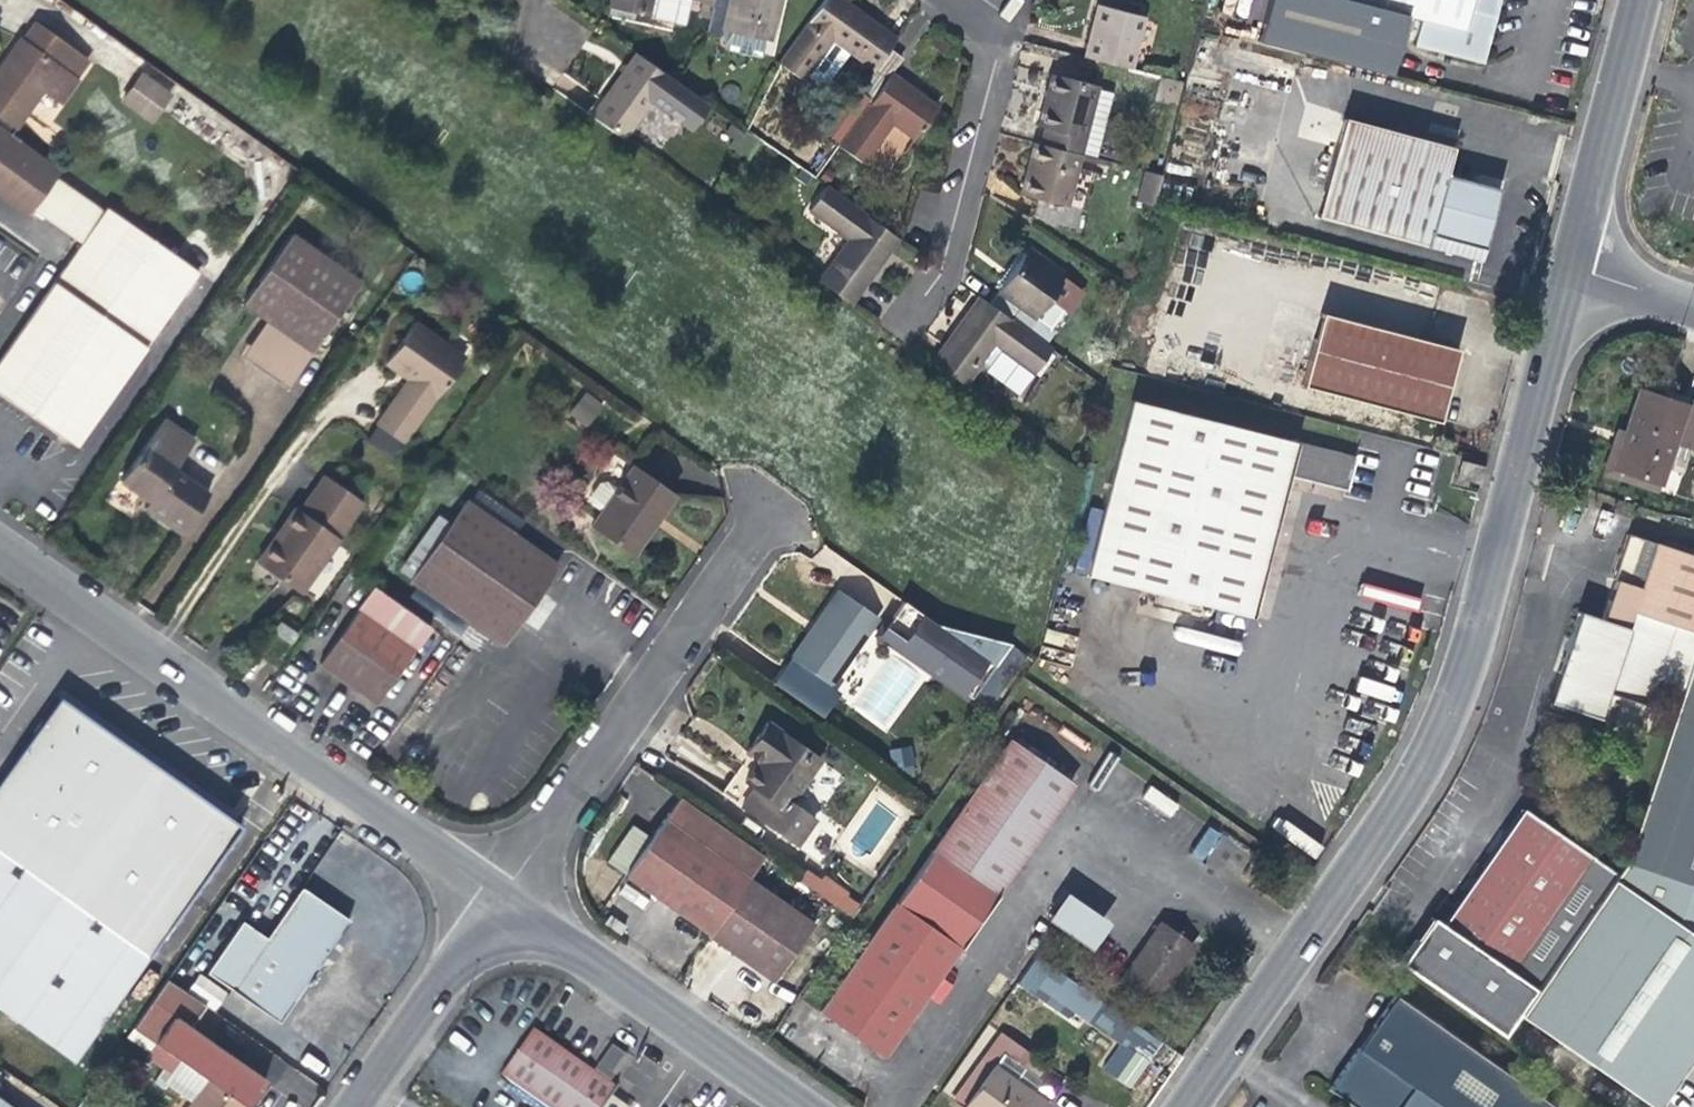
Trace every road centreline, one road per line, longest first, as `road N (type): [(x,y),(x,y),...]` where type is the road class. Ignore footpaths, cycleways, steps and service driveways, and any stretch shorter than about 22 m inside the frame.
road 1 (unclassified): [(1171,1106),(1412,767),(1461,645),(1561,261)]
road 2 (unclassified): [(0,547),(493,891)]
road 3 (unclassified): [(493,891),(766,502)]
road 4 (unclassified): [(493,891),(803,1106)]
road 5 (residential): [(957,0),(1009,37),(946,274),(906,326)]
road 6 (unclassified): [(1561,261),(1632,0)]
road 7 (unclassified): [(342,1106),(493,891)]
road 8 (unclassified): [(1561,261),(1693,305)]

